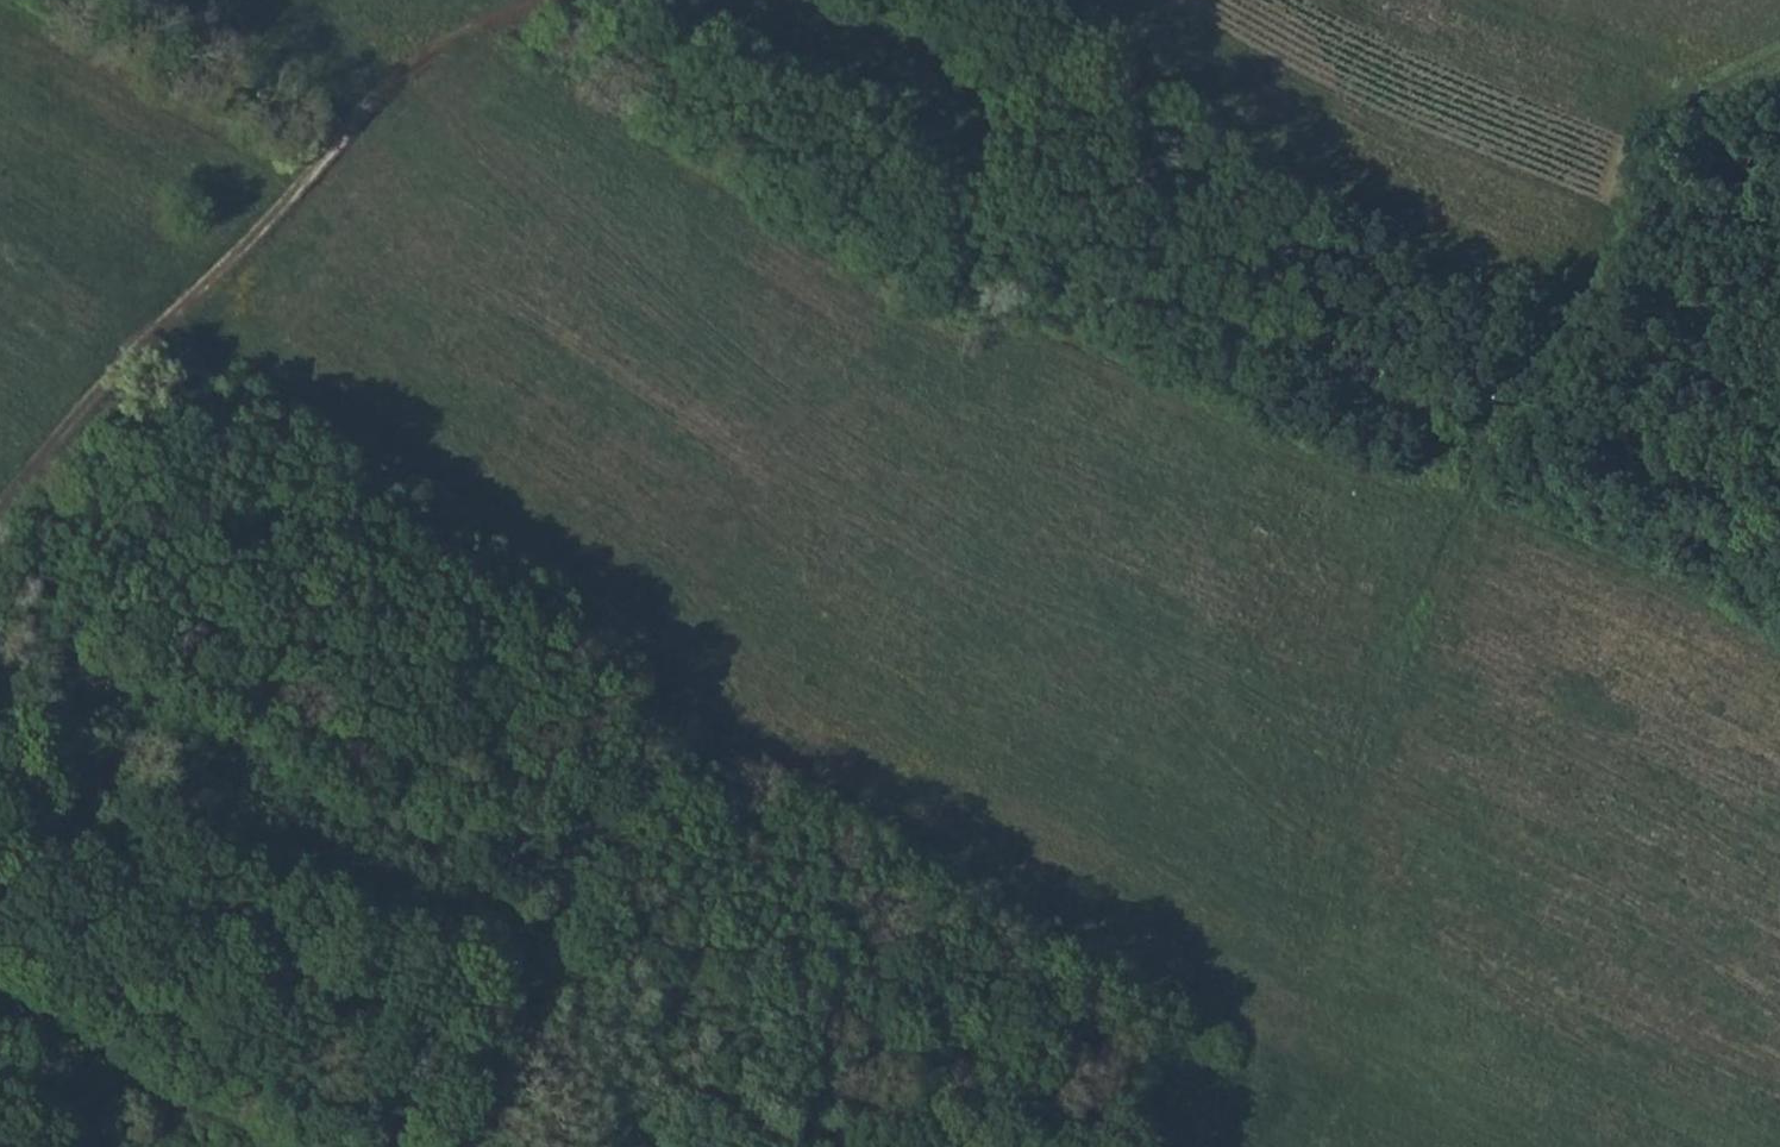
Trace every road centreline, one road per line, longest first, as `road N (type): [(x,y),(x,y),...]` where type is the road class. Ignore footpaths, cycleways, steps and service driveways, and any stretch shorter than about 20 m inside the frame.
road 1 (track): [(0,508),(83,406),(262,228),(390,82),(487,27),(555,0)]

